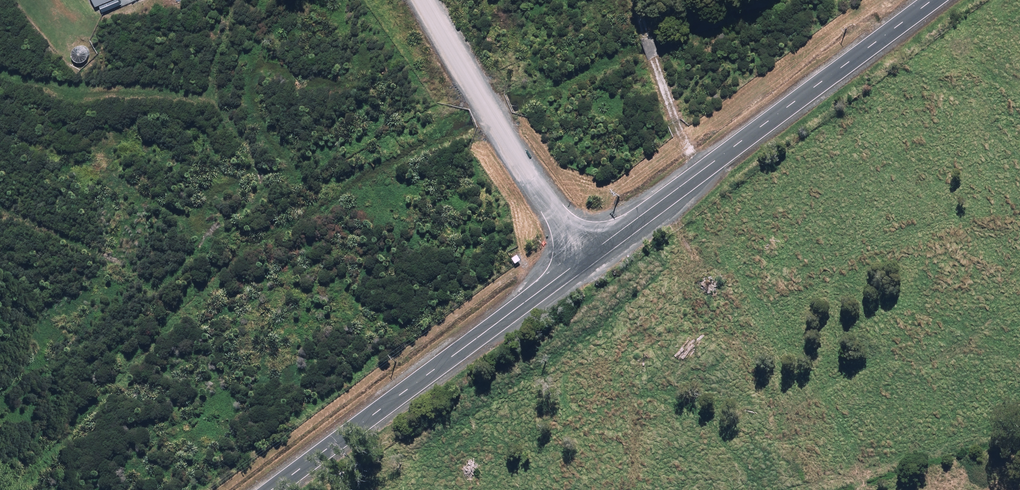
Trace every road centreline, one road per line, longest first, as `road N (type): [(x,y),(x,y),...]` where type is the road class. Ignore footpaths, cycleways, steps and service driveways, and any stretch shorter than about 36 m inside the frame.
road 1 (tertiary): [(934,0),(584,259)]
road 2 (tertiary): [(584,259),(273,489)]
road 3 (residential): [(424,0),(584,259)]

